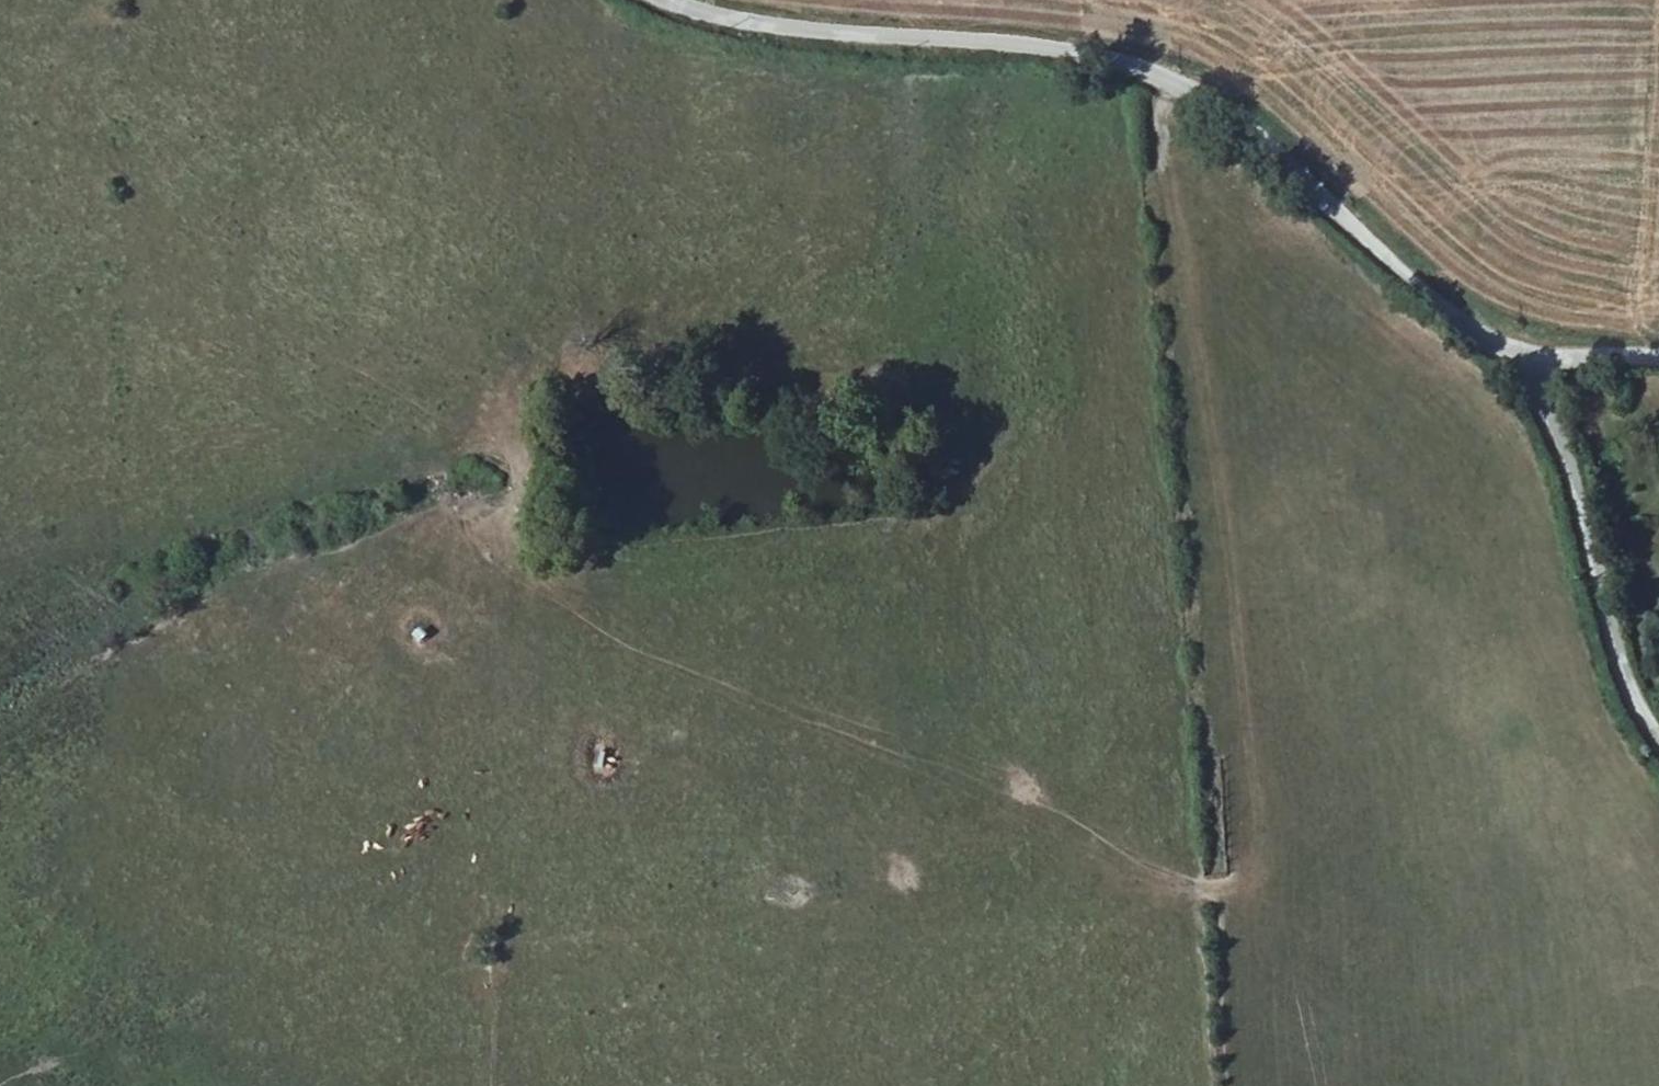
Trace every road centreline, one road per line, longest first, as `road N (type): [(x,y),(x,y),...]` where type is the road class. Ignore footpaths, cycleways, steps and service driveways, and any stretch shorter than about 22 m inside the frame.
road 1 (unclassified): [(1501,351),(1170,77),(1058,54),(732,27),(666,0)]
road 2 (unclassified): [(1501,351),(1575,505),(1658,750)]
road 3 (unclassified): [(1658,354),(1629,345),(1501,351)]

